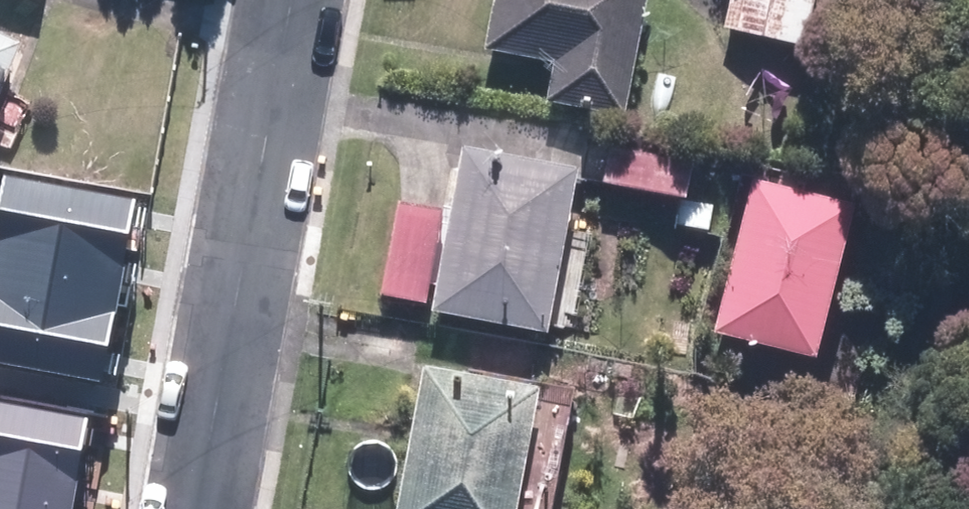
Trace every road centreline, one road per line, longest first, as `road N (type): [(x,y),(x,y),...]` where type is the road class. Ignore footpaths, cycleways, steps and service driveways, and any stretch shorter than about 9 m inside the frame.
road 1 (residential): [(292,0),(196,508)]

